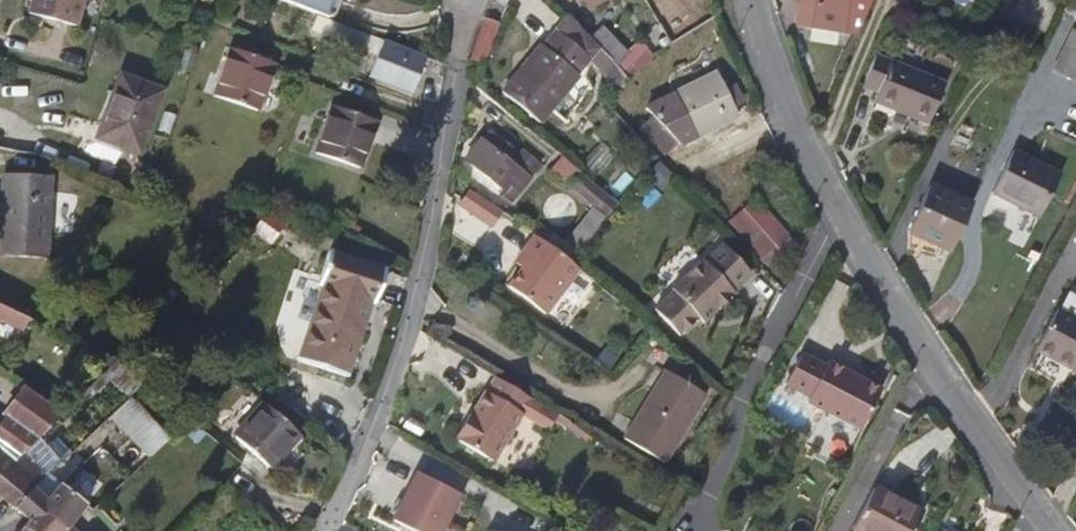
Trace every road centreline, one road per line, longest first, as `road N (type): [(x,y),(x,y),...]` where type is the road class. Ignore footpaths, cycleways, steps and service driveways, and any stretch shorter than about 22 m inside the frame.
road 1 (residential): [(758,0),(769,58),(834,215),(901,330),(1047,530)]
road 2 (residential): [(468,0),(415,302),(373,433),(323,530)]

